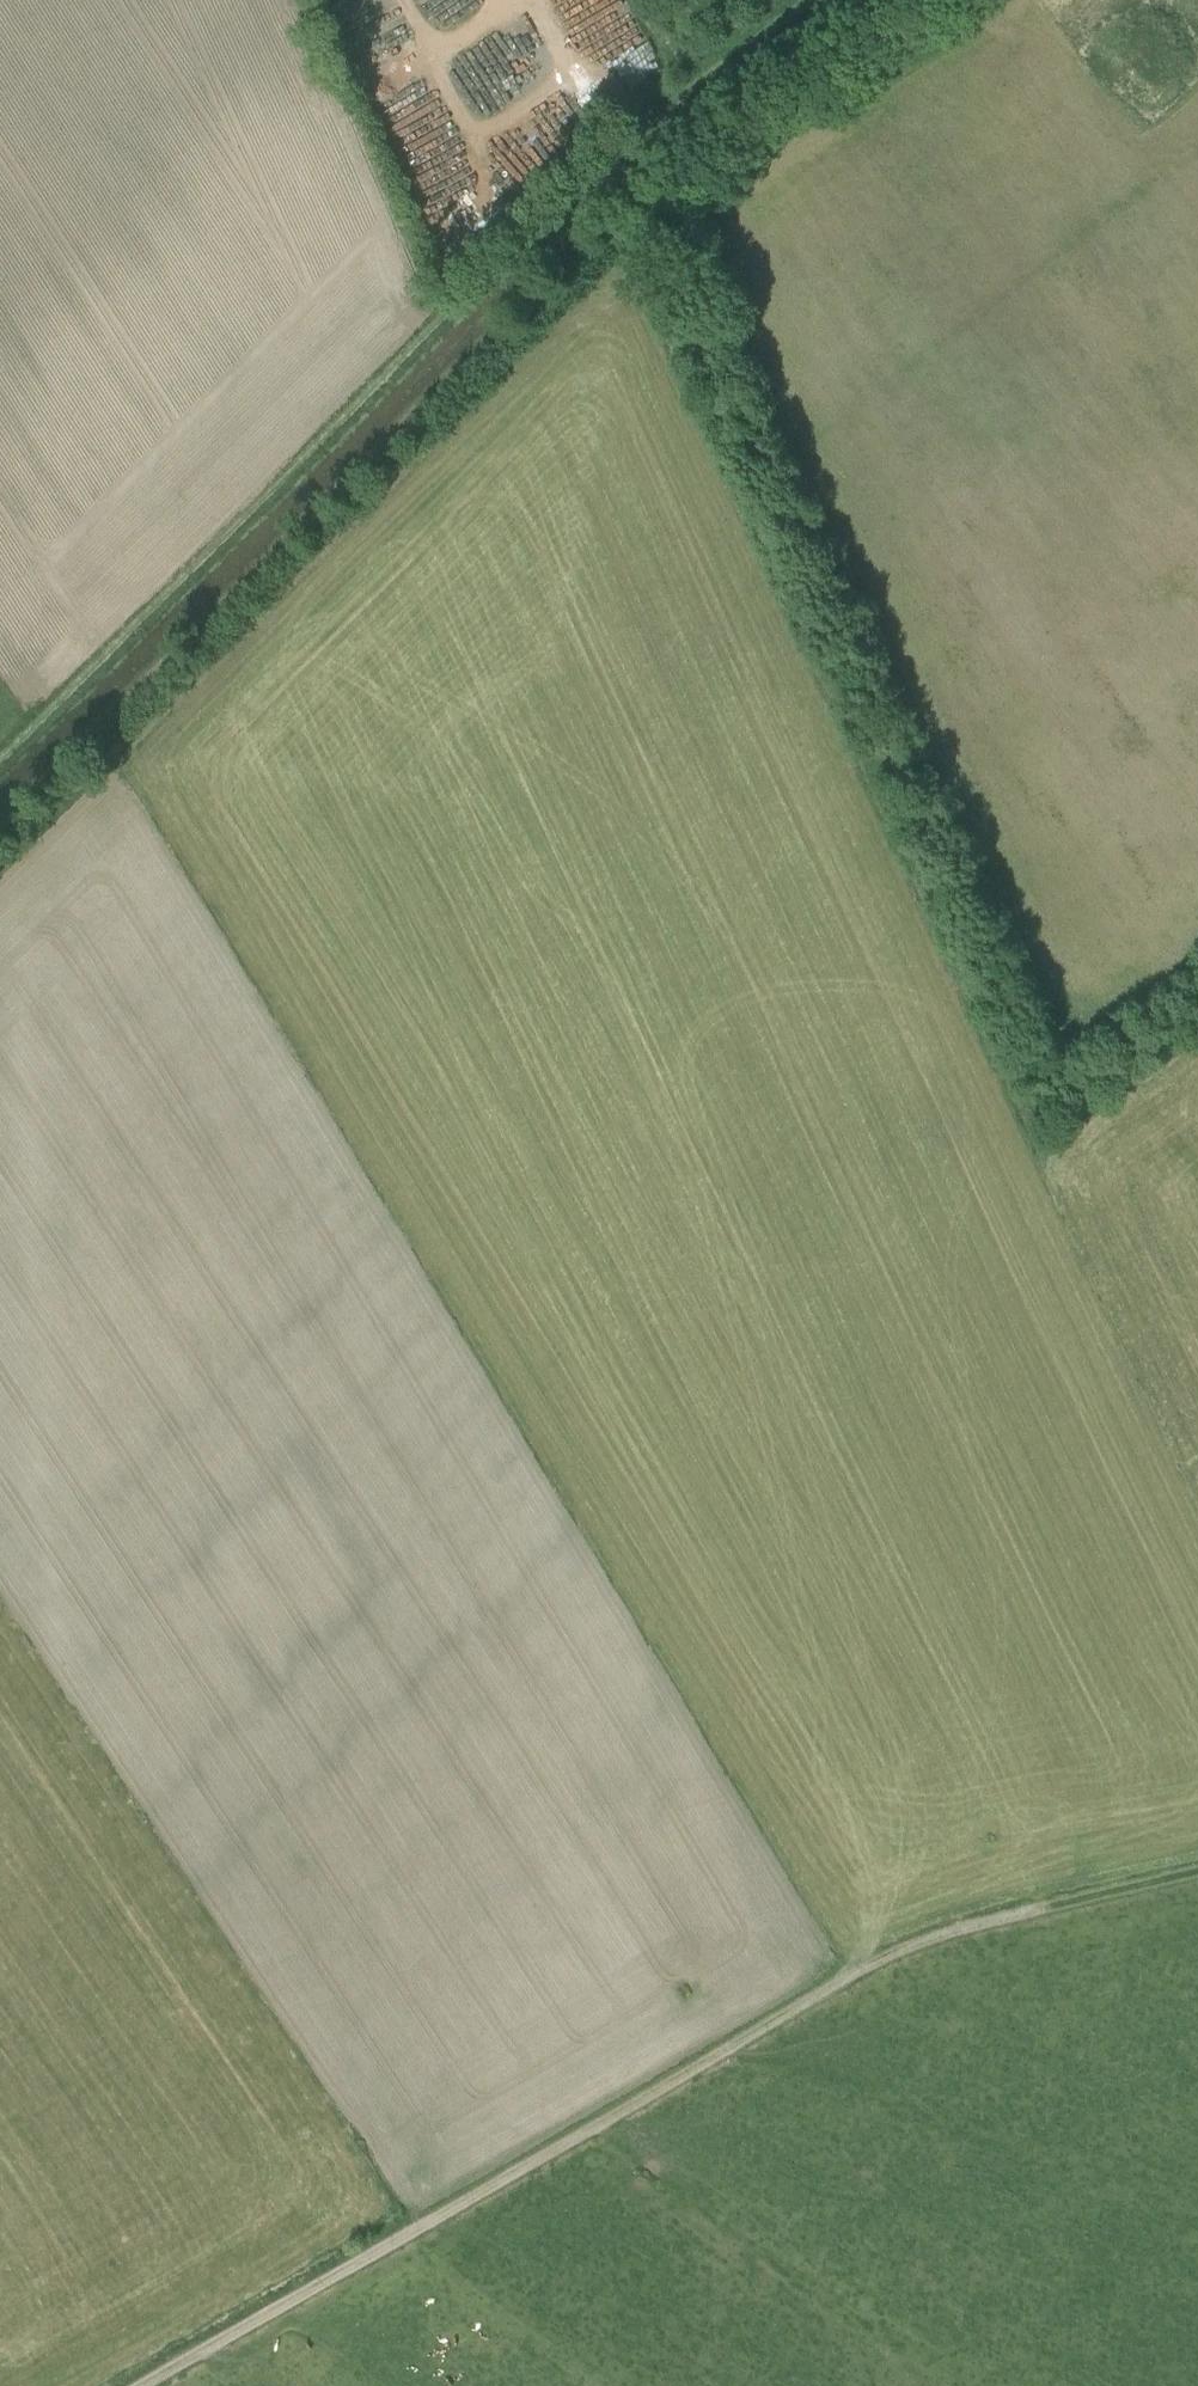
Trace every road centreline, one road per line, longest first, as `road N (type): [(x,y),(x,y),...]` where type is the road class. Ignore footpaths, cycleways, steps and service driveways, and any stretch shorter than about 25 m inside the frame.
road 1 (residential): [(1197,39),(902,279),(955,378)]
road 2 (residential): [(1197,765),(1148,807),(1090,733),(1197,636)]

